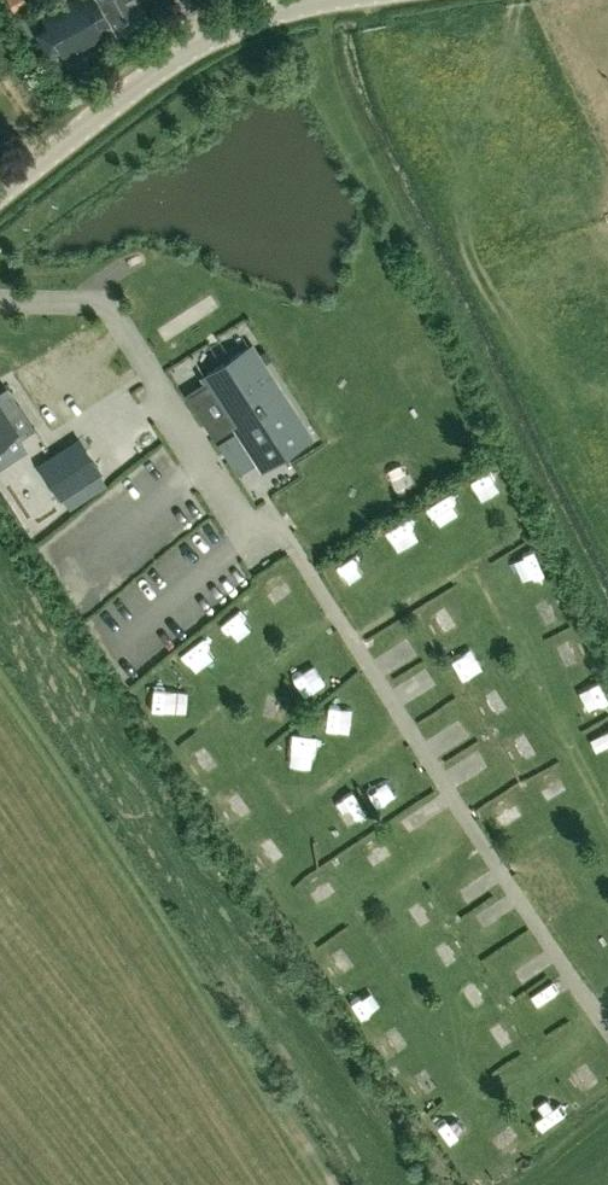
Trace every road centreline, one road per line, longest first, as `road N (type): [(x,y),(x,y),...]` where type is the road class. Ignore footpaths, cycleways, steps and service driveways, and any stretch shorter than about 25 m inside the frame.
road 1 (tertiary): [(0,196),(167,64),(242,20),(308,0)]

